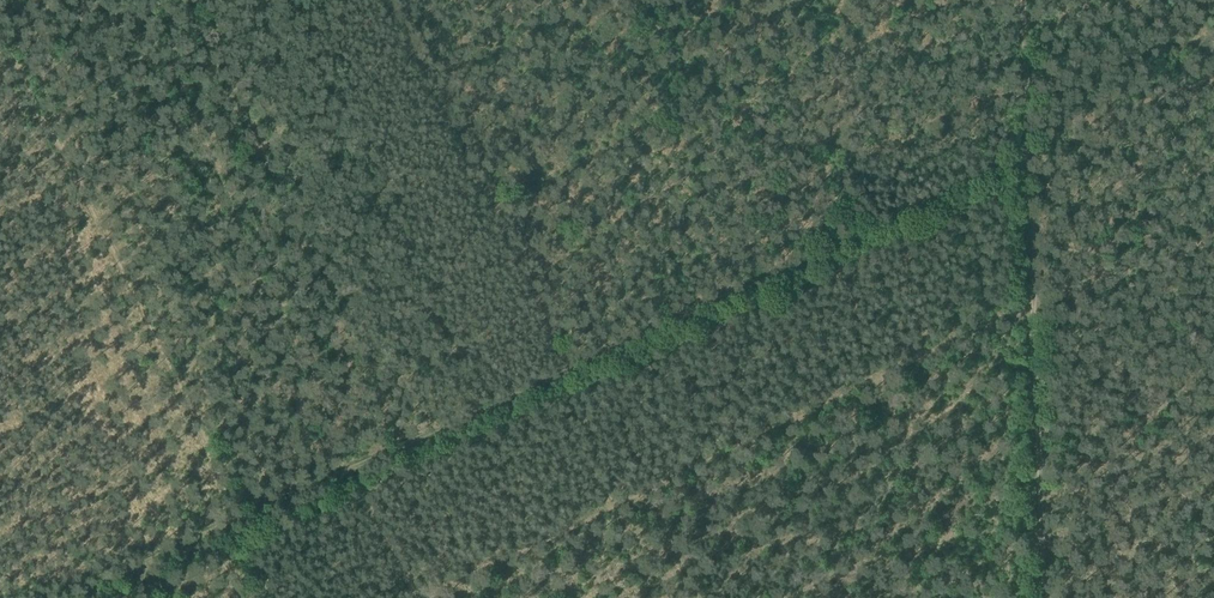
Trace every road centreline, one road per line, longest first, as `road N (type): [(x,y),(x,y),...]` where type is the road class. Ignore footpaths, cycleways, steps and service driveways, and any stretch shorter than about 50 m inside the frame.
road 1 (track): [(0,33),(244,520)]
road 2 (track): [(1030,144),(1044,597)]
road 3 (track): [(78,597),(244,520)]
road 4 (track): [(358,468),(423,597)]
road 5 (track): [(1025,0),(1030,144)]
road 6 (track): [(244,520),(358,468)]

